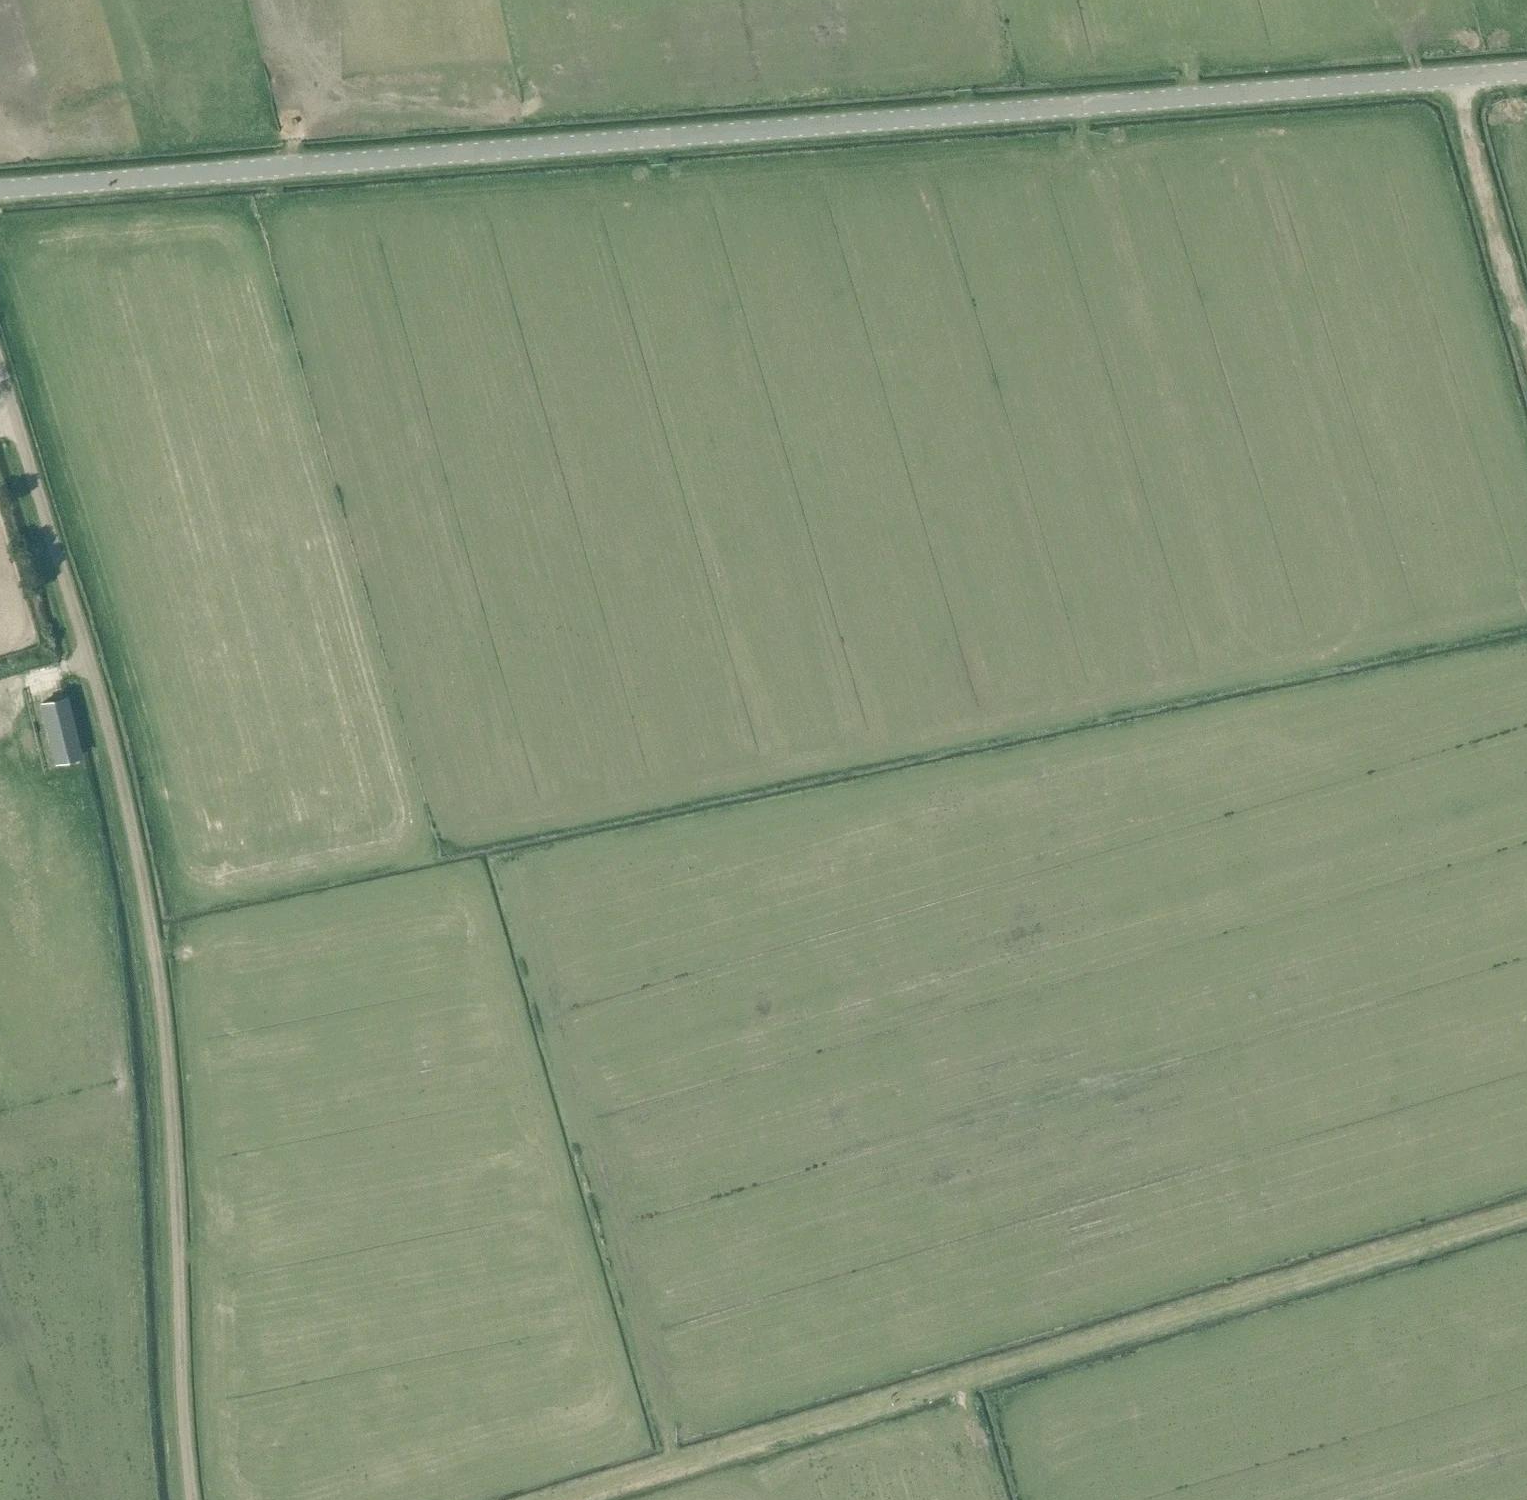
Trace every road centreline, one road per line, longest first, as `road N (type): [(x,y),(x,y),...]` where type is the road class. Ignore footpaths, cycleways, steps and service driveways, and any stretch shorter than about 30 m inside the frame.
road 1 (unclassified): [(1526,72),(0,188)]
road 2 (unclassified): [(191,1499),(170,1095),(139,861),(0,388)]
road 3 (track): [(561,1499),(1526,1212)]
road 4 (track): [(1526,344),(1450,77)]

